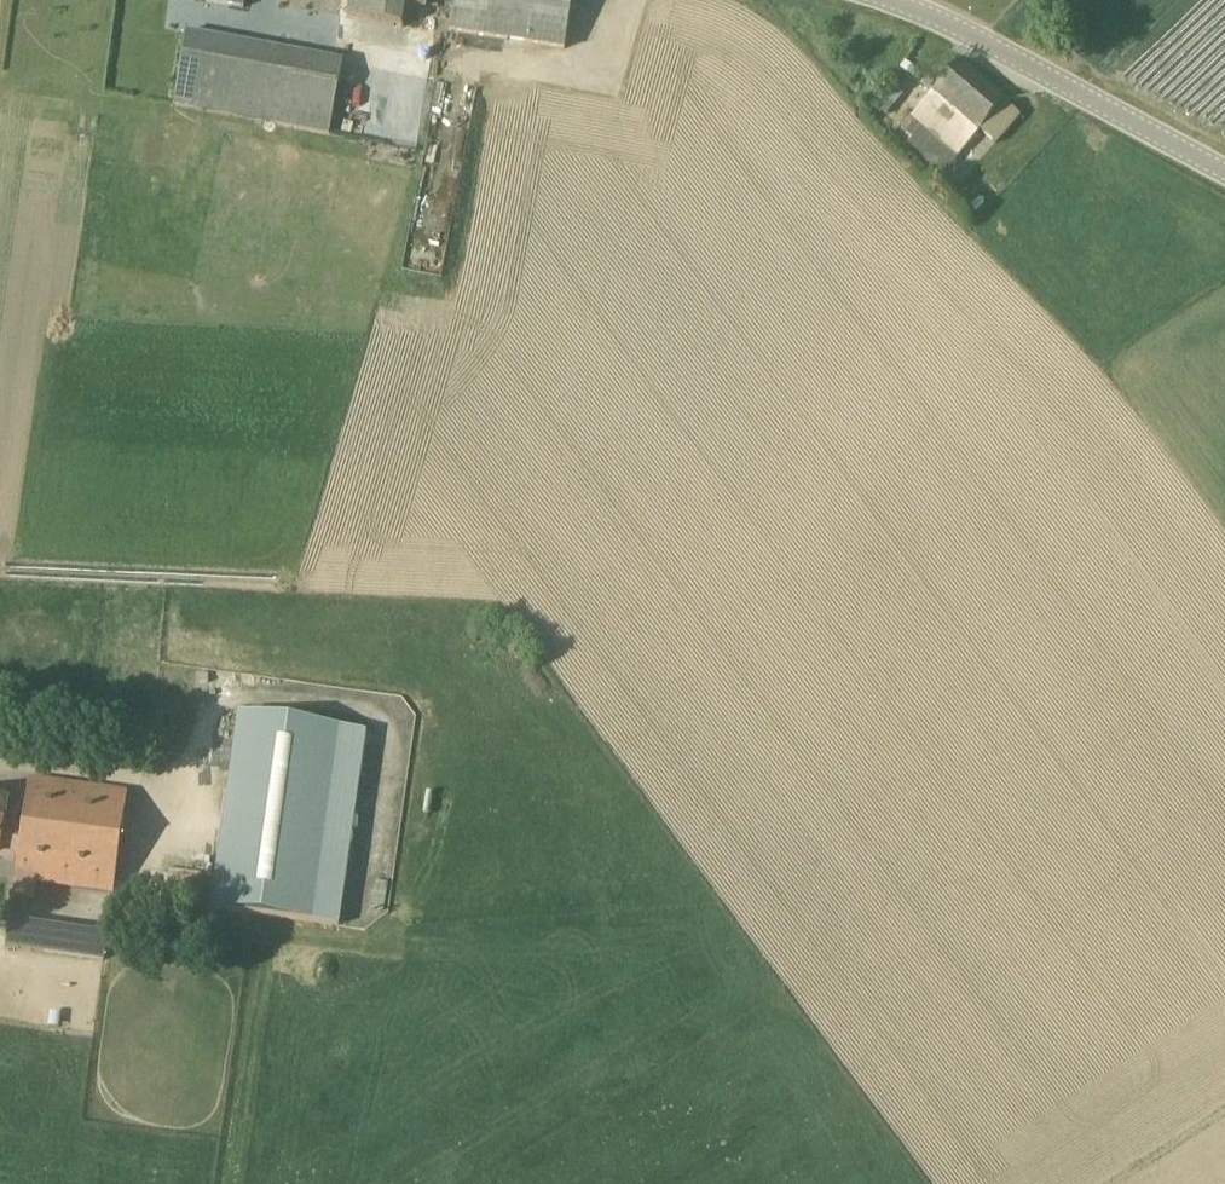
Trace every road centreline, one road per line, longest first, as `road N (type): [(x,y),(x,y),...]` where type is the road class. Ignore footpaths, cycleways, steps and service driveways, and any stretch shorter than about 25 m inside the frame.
road 1 (unclassified): [(1224,171),(880,0)]

